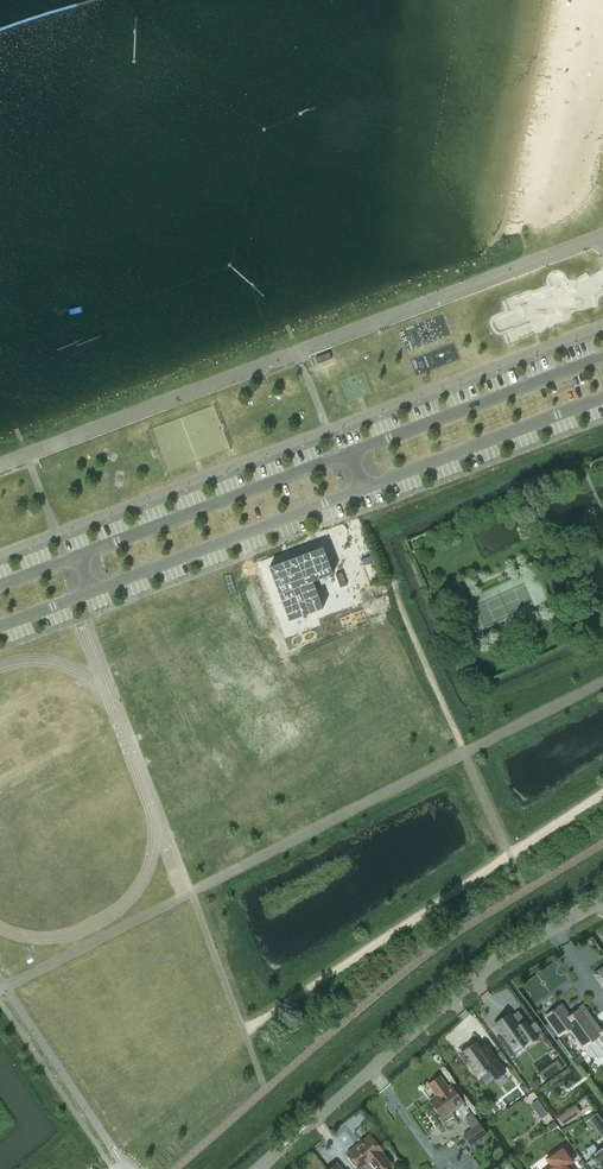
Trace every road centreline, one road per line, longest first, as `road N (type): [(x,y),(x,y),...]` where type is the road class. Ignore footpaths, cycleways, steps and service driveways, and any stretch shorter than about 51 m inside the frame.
road 1 (residential): [(0,626),(602,398)]
road 2 (residential): [(602,358),(0,586)]
road 3 (track): [(243,1030),(602,794)]
road 4 (residential): [(306,1125),(510,951),(602,899)]

